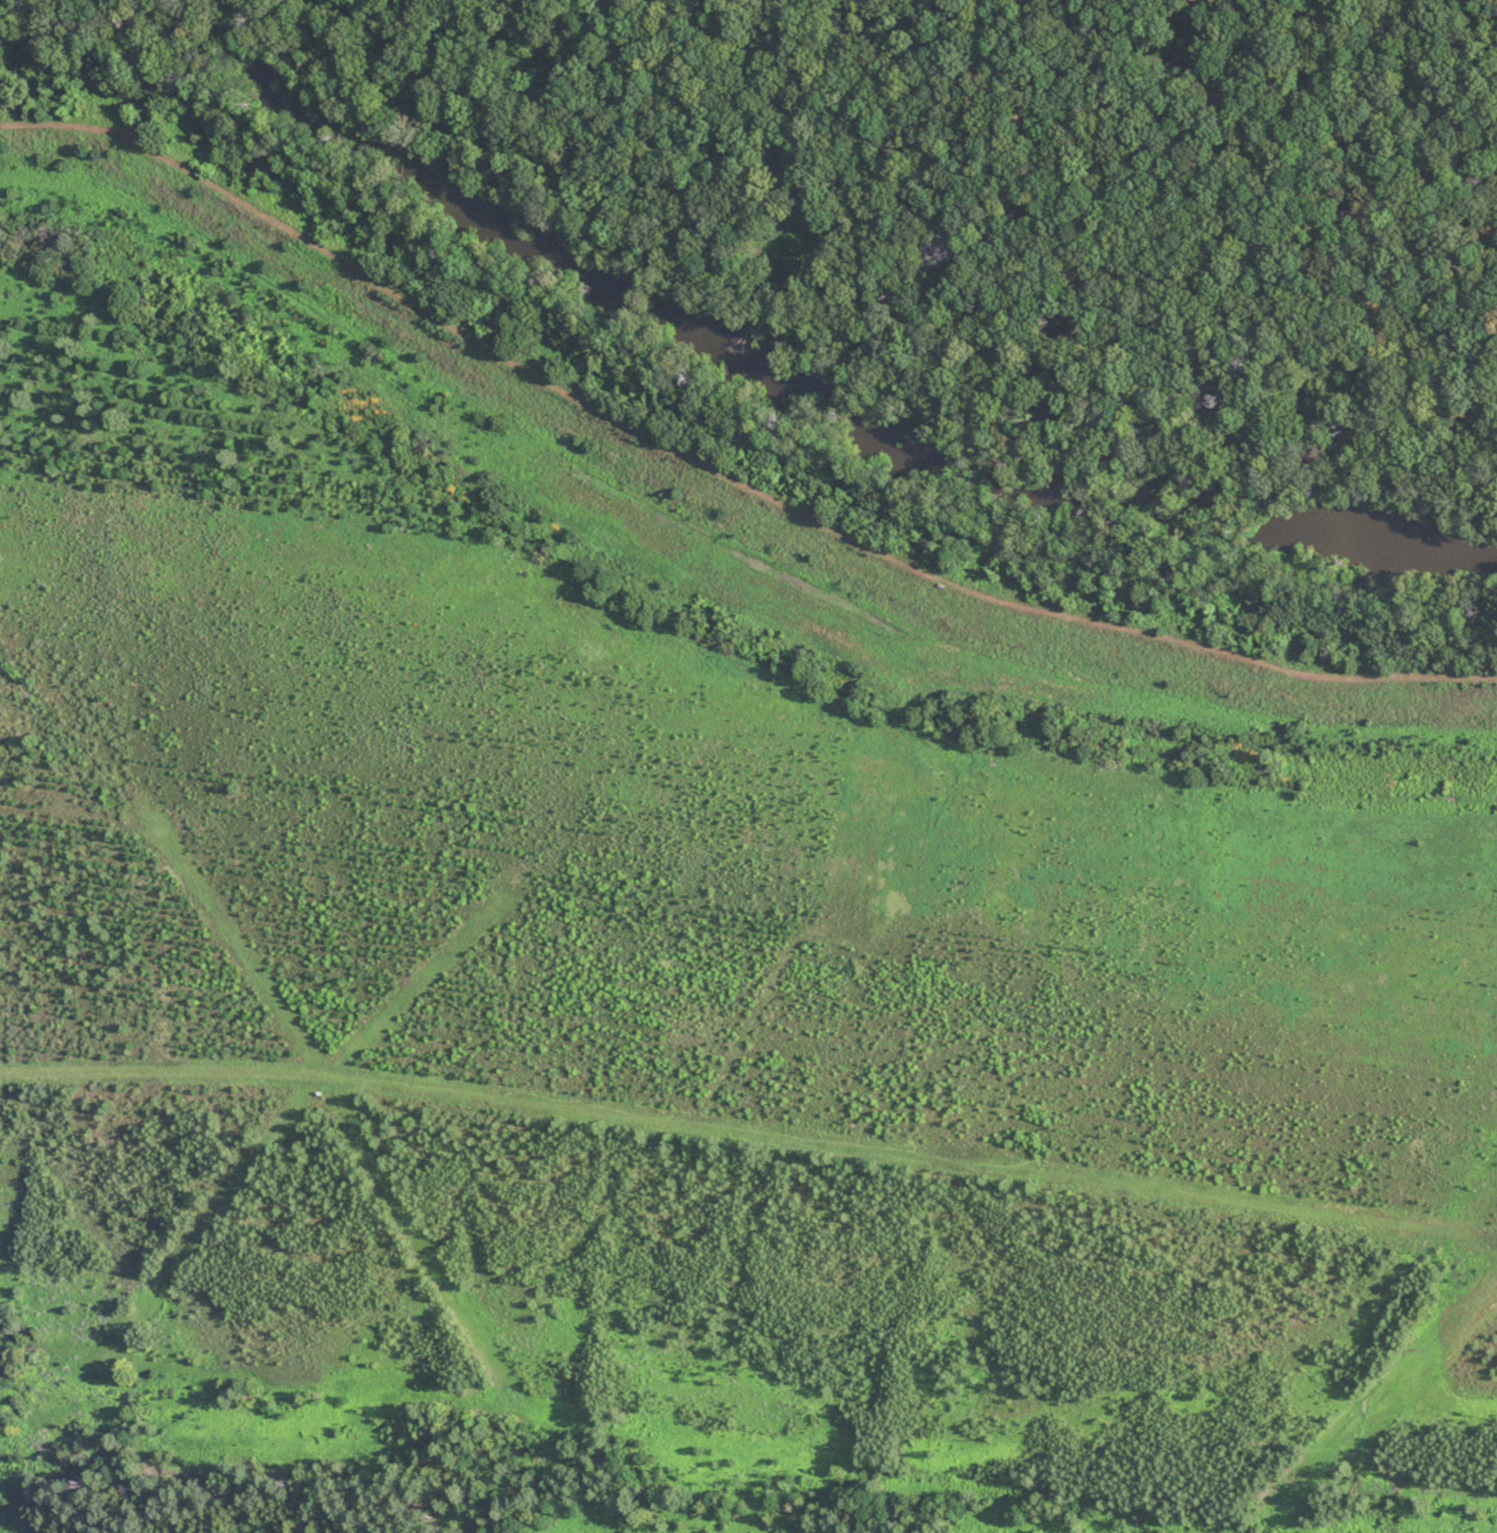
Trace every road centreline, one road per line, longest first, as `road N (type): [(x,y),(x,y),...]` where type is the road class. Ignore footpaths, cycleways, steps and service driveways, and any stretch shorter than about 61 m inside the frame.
road 1 (residential): [(1378,1347),(1428,1226),(1418,1160),(1373,1115),(1247,1070),(1057,1029),(751,1024),(380,1060),(164,1060),(0,1034)]
road 2 (residential): [(1496,681),(1311,676),(1031,605),(877,543),(701,455),(145,148),(95,129),(0,126)]

